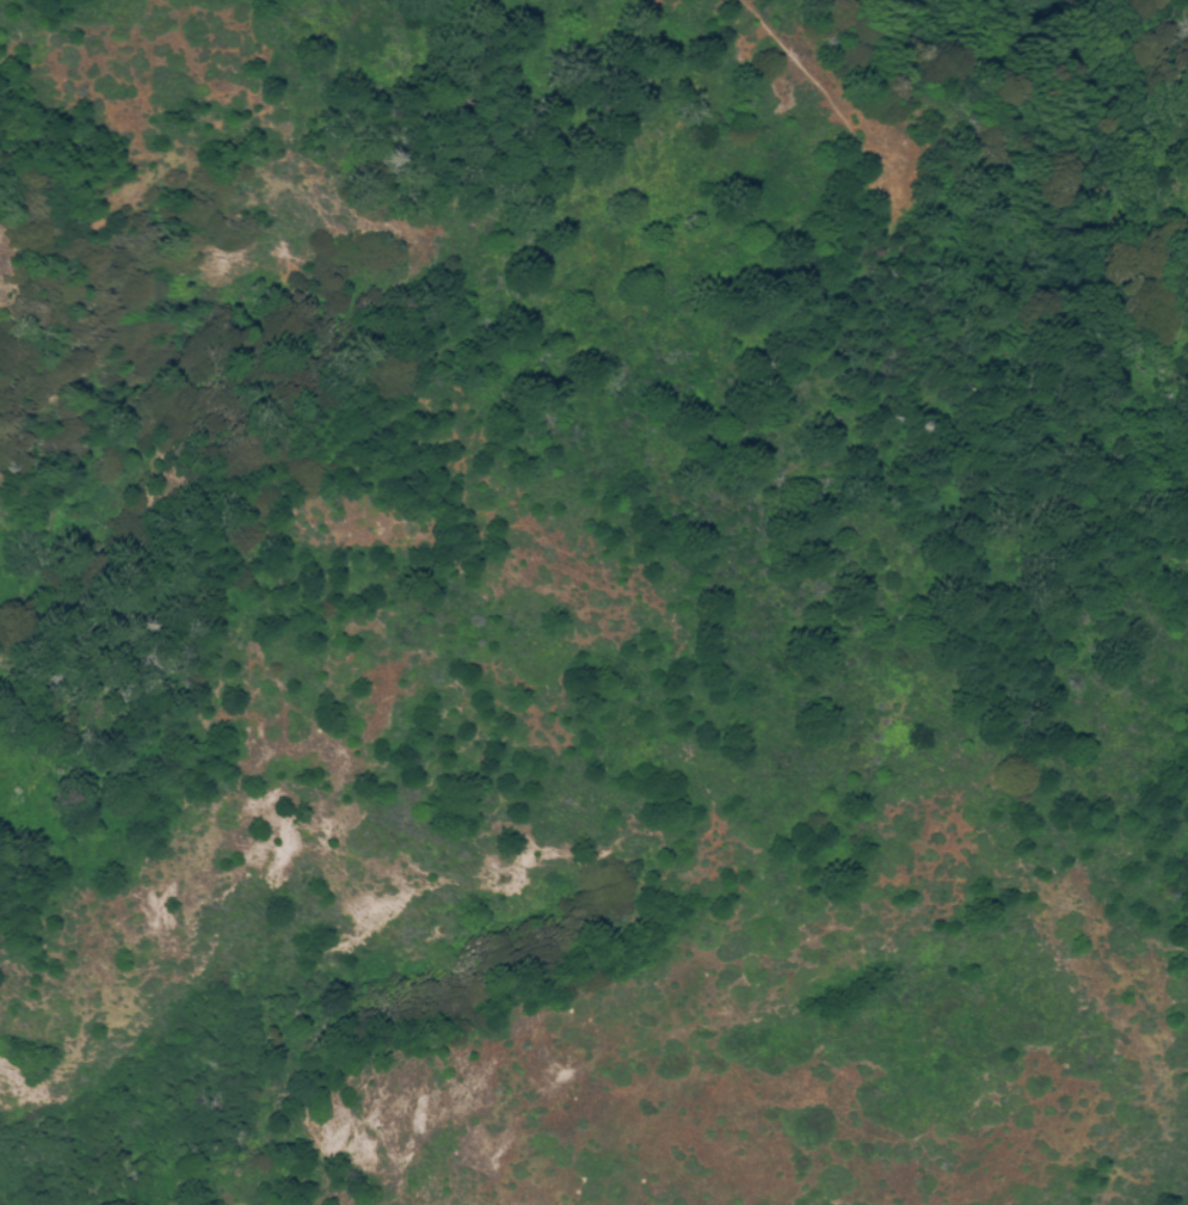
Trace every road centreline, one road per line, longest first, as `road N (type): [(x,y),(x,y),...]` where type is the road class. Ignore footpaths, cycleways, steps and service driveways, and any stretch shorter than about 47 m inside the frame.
road 1 (track): [(1187,419),(1121,441),(1029,426)]

